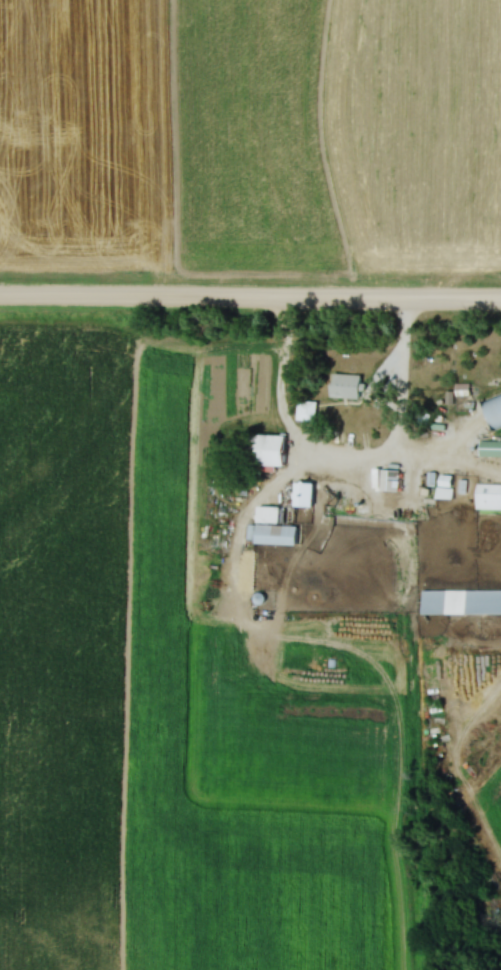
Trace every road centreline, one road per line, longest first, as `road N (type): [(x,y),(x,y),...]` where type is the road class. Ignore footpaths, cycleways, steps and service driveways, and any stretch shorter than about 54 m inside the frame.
road 1 (tertiary): [(0,304),(500,305)]

